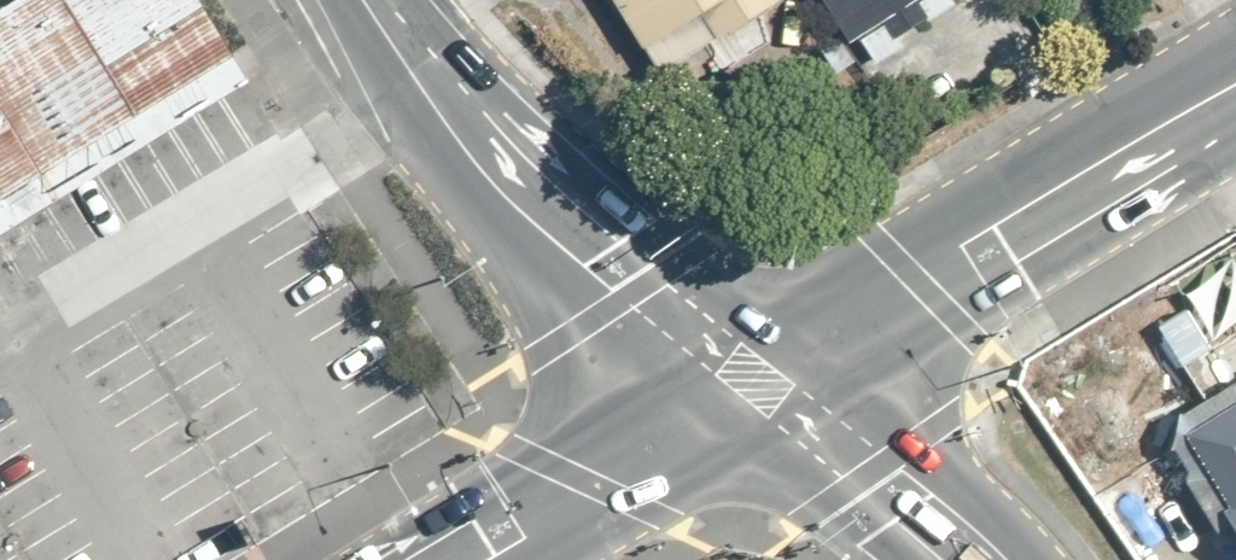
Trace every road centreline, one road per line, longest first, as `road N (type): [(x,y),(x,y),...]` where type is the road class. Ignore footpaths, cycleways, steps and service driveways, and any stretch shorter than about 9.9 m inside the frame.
road 1 (secondary): [(1235,84),(994,225),(753,383)]
road 2 (secondary): [(363,0),(455,136),(515,207),(753,383)]
road 3 (secondary): [(753,383),(484,559)]
road 4 (secondary): [(753,383),(931,498),(1002,559)]

